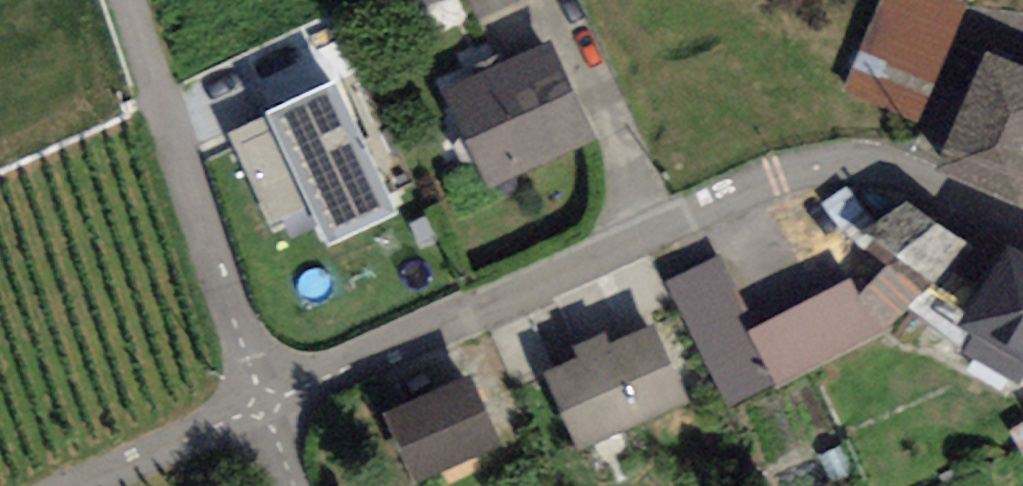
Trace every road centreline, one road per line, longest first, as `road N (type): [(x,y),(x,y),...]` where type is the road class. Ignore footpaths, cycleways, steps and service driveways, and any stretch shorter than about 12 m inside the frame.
road 1 (residential): [(258,391),(774,174),(859,167),(1022,223)]
road 2 (residential): [(258,391),(121,0)]
road 3 (residential): [(50,485),(258,391)]

